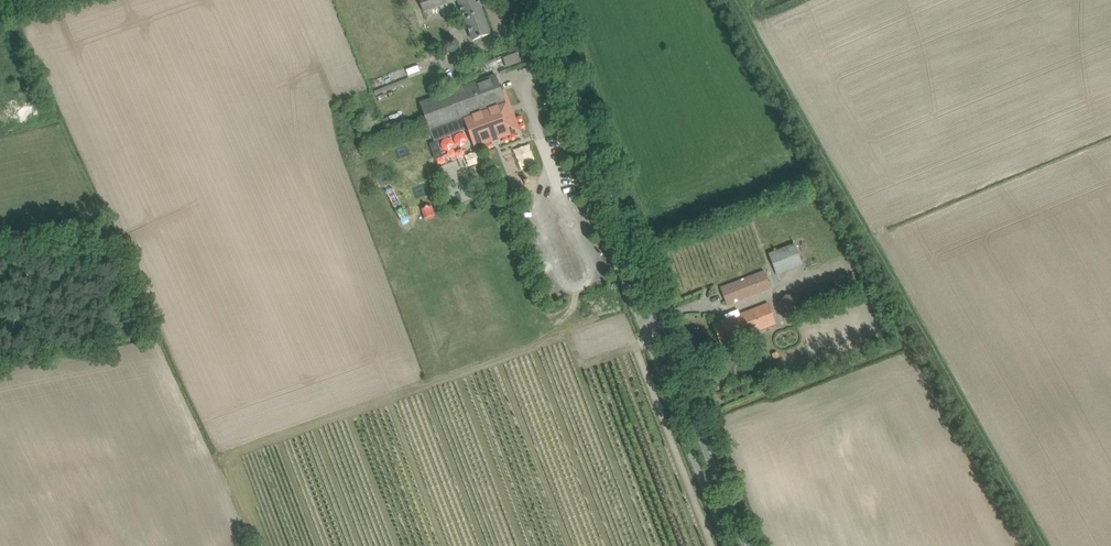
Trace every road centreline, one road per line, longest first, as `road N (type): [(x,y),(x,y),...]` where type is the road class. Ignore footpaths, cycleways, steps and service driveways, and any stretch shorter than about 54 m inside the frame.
road 1 (tertiary): [(746,545),(536,0)]

